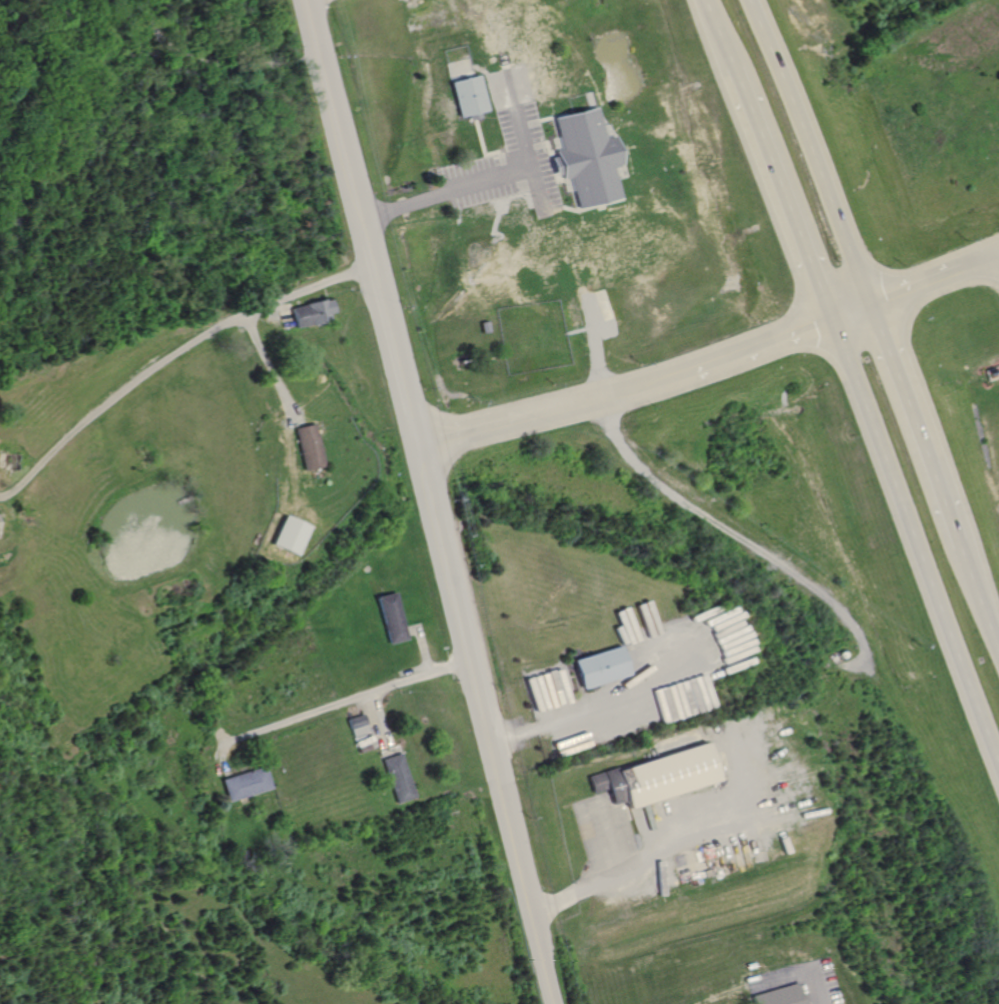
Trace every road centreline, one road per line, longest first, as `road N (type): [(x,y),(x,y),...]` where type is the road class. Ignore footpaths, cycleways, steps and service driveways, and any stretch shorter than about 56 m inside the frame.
road 1 (residential): [(553,1003),(418,440)]
road 2 (trunk): [(825,322),(998,773)]
road 3 (trunk): [(864,308),(748,0)]
road 4 (trunk): [(729,69),(825,322)]
road 5 (trunk): [(954,543),(864,308)]
road 6 (residential): [(418,440),(368,244)]
road 7 (residential): [(669,380),(825,322)]
road 8 (residential): [(360,214),(319,54)]
road 9 (residential): [(529,417),(669,380)]
road 10 (trunk): [(998,659),(954,543)]

